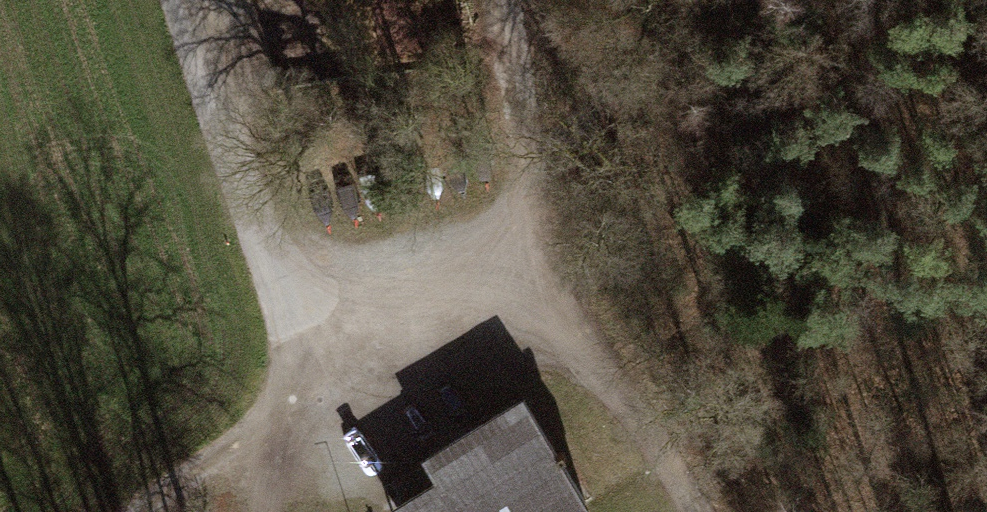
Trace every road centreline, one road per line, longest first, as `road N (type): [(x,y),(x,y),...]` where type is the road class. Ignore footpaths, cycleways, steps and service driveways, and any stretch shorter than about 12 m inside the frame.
road 1 (track): [(264,511),(283,395),(542,300),(696,511)]
road 2 (residential): [(195,0),(287,266),(283,395)]
road 3 (track): [(542,300),(518,210),(616,97),(687,0)]
road 4 (track): [(283,395),(164,511)]

